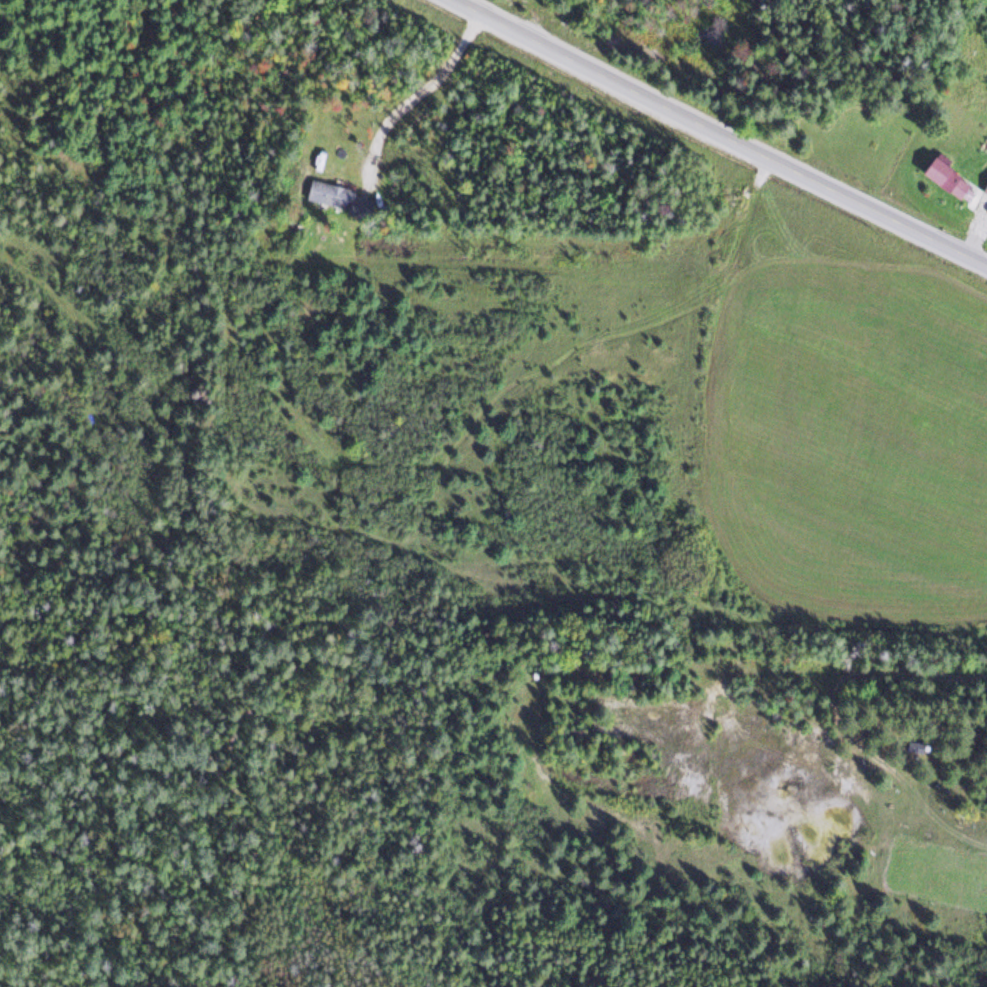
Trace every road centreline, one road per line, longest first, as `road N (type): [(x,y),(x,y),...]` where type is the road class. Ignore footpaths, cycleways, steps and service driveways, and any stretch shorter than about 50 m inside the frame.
road 1 (residential): [(770,158),(457,0)]
road 2 (residential): [(986,265),(770,158)]

